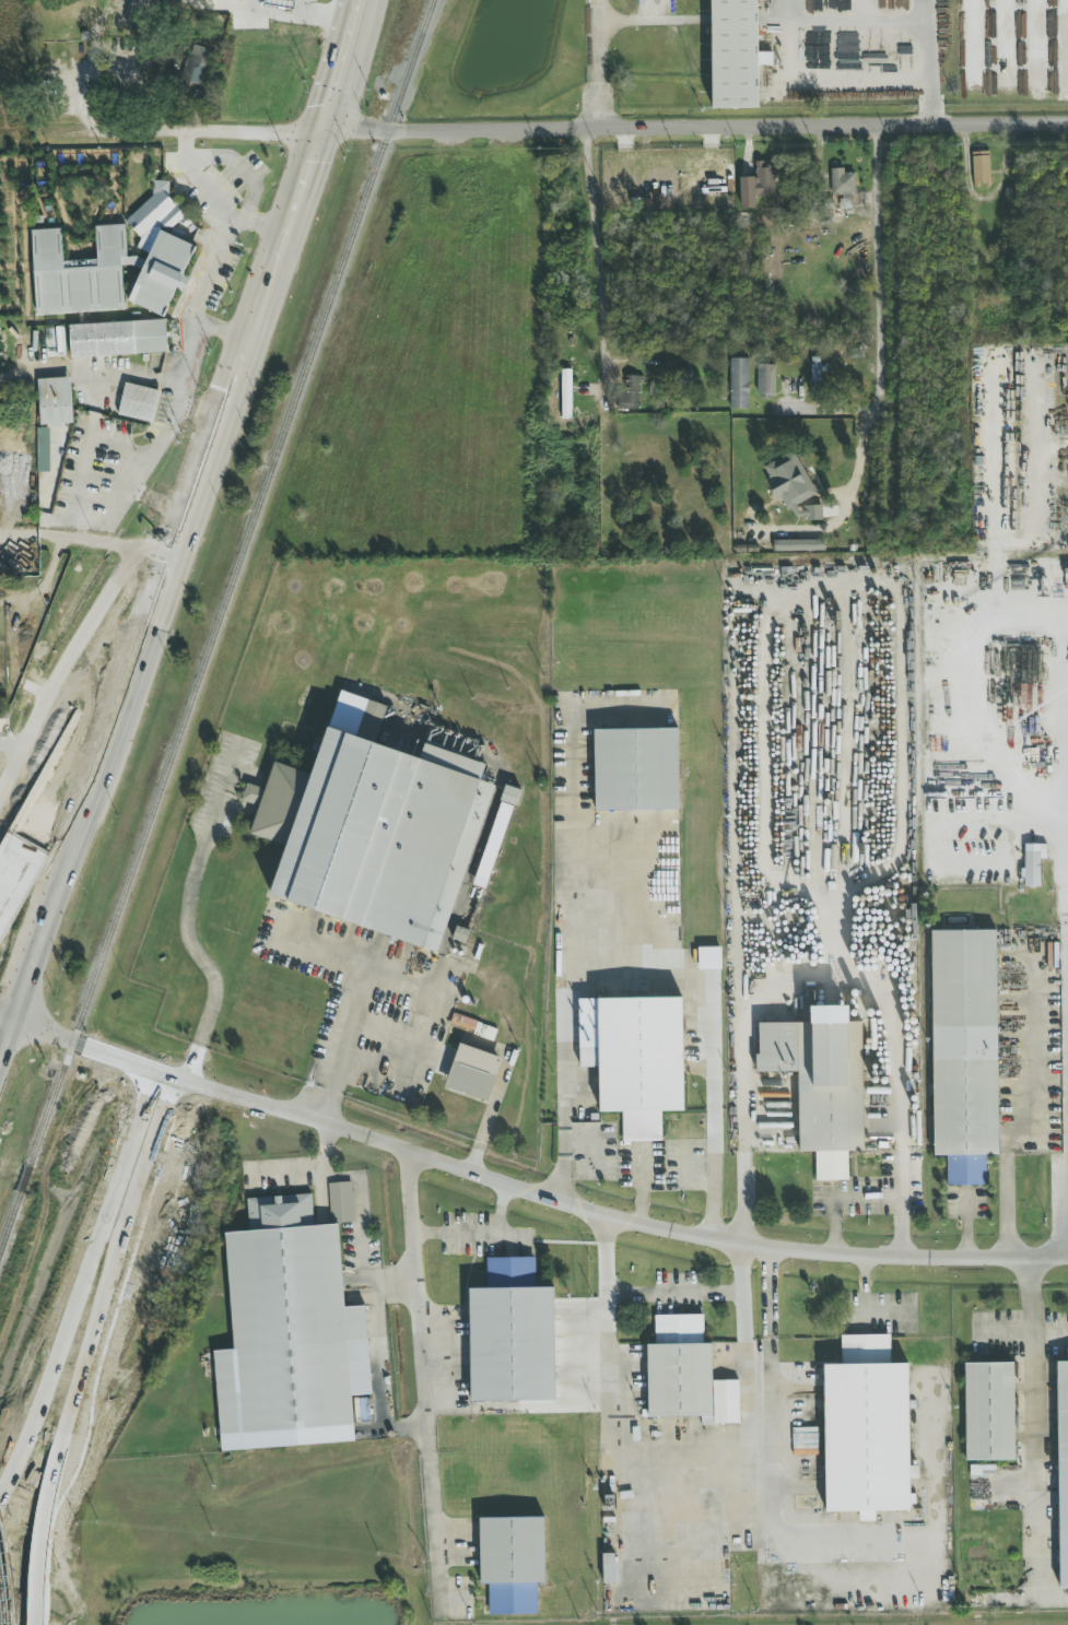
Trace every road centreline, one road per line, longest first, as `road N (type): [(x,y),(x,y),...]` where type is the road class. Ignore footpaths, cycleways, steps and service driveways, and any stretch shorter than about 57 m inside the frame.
road 1 (residential): [(1067,123),(48,143)]
road 2 (residential): [(904,1258),(749,1247),(583,1213),(16,1022)]
road 3 (primary): [(42,1624),(47,1504),(61,1443),(93,1320),(175,1078)]
road 4 (primary): [(287,232),(270,246),(162,550),(91,717)]
road 5 (primary): [(112,723),(157,628),(232,433),(291,254),(287,232)]
road 6 (primary): [(156,1071),(27,1443),(0,1494)]
road 7 (primary): [(16,1022),(126,758),(157,628)]
road 8 (primary): [(136,549),(0,791)]
road 9 (primary): [(0,916),(112,723)]
road 10 (primary): [(91,717),(0,872)]
road 11 (residential): [(1067,1259),(904,1258)]
road 12 (primary): [(202,436),(136,549)]

